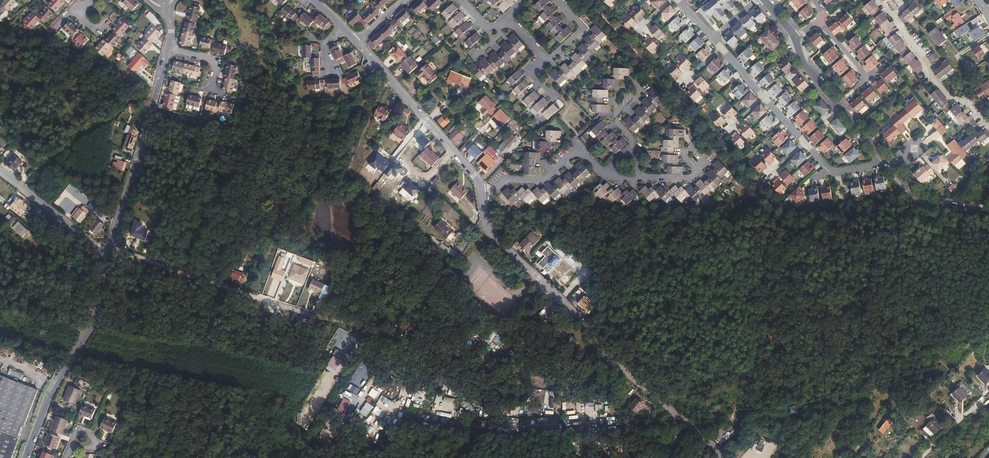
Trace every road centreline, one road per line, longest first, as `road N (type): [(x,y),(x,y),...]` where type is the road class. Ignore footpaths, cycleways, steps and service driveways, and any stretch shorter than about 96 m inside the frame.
road 1 (residential): [(724,457),(500,246),(482,194)]
road 2 (track): [(345,323),(402,347),(458,355),(520,363),(613,357)]
road 3 (track): [(111,247),(342,322)]
road 4 (residential): [(25,457),(90,324),(107,253)]
road 5 (residential): [(107,253),(168,49)]
road 6 (residential): [(482,194),(357,43)]
road 7 (residential): [(988,127),(929,73),(889,12),(890,0)]
road 8 (residential): [(107,253),(0,171)]

